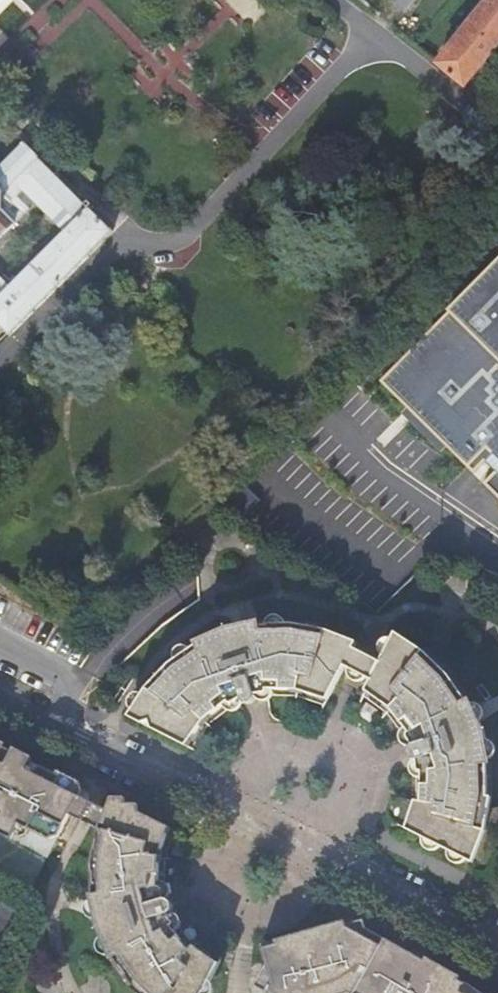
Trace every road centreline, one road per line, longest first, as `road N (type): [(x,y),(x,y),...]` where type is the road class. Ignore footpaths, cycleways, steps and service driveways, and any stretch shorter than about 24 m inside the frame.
road 1 (residential): [(0,698),(497,952)]

